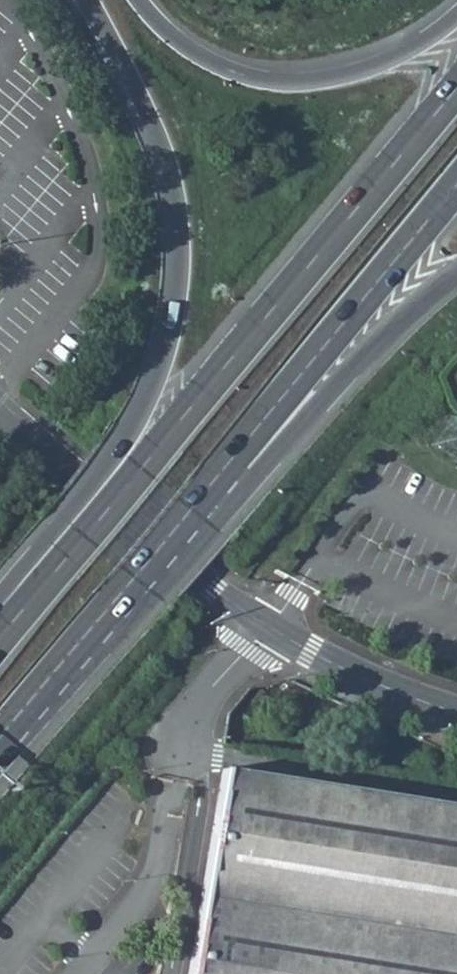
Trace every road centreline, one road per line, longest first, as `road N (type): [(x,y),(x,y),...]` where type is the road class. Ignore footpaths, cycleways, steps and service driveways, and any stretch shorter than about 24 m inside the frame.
road 1 (trunk): [(456,86),(0,637)]
road 2 (trunk): [(83,0),(164,160),(178,237),(174,305),(156,382),(125,442),(0,594)]
road 3 (residential): [(77,973),(156,876),(176,789),(170,734),(262,627)]
road 4 (trunk): [(218,476),(456,185)]
road 5 (trunk): [(456,14),(373,66),(300,81),(258,79),(209,61),(138,0)]
road 6 (trunk): [(0,736),(218,476)]
road 7 (trunk): [(218,476),(258,472),(456,278)]
road 8 (residential): [(456,712),(262,627)]
road 9 (residential): [(262,627),(146,526)]

